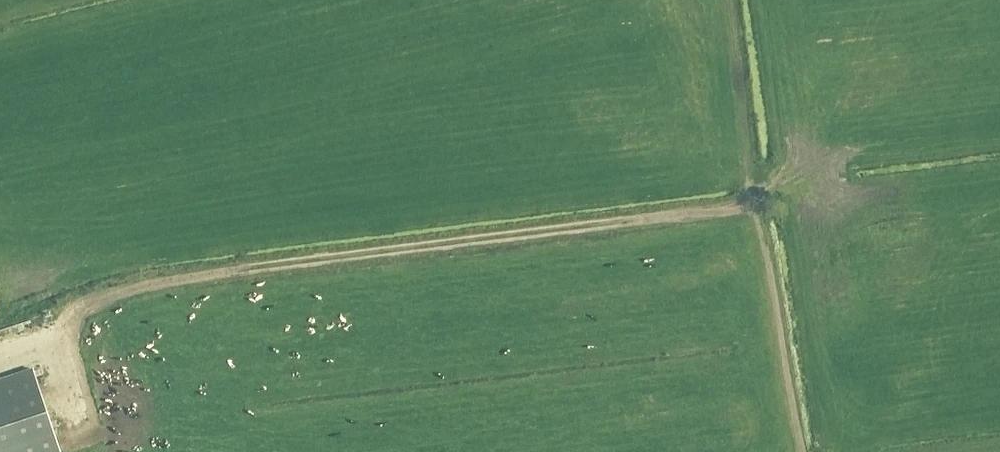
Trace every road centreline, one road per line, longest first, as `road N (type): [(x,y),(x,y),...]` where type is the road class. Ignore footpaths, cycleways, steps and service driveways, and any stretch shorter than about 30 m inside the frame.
road 1 (track): [(68,319),(91,300),(143,286),(734,210),(798,173)]

